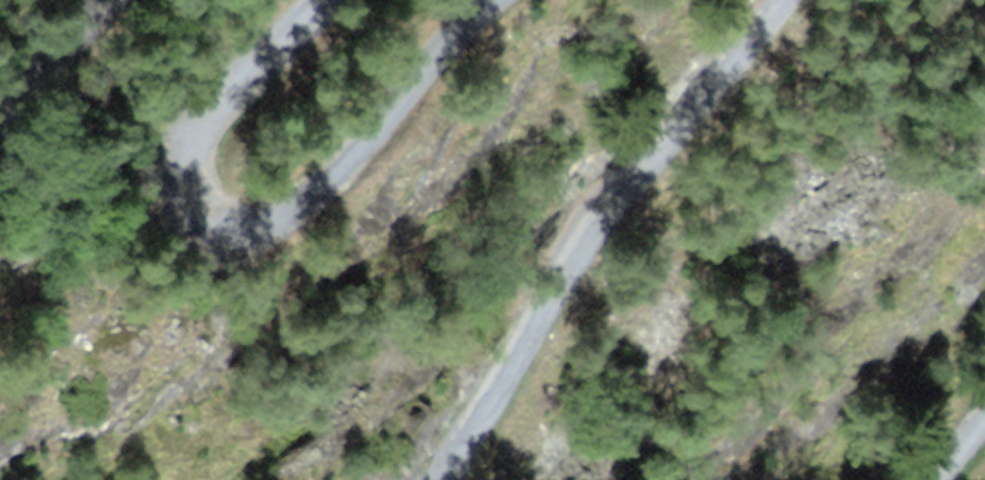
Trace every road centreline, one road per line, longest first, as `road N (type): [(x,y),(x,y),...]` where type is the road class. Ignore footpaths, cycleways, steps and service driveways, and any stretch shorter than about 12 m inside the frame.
road 1 (unclassified): [(366,0),(209,163),(216,217),(268,253),(320,250),(504,35),(550,0)]
road 2 (unclassified): [(802,0),(600,235),(452,479)]
road 3 (unclassified): [(0,159),(142,0)]

